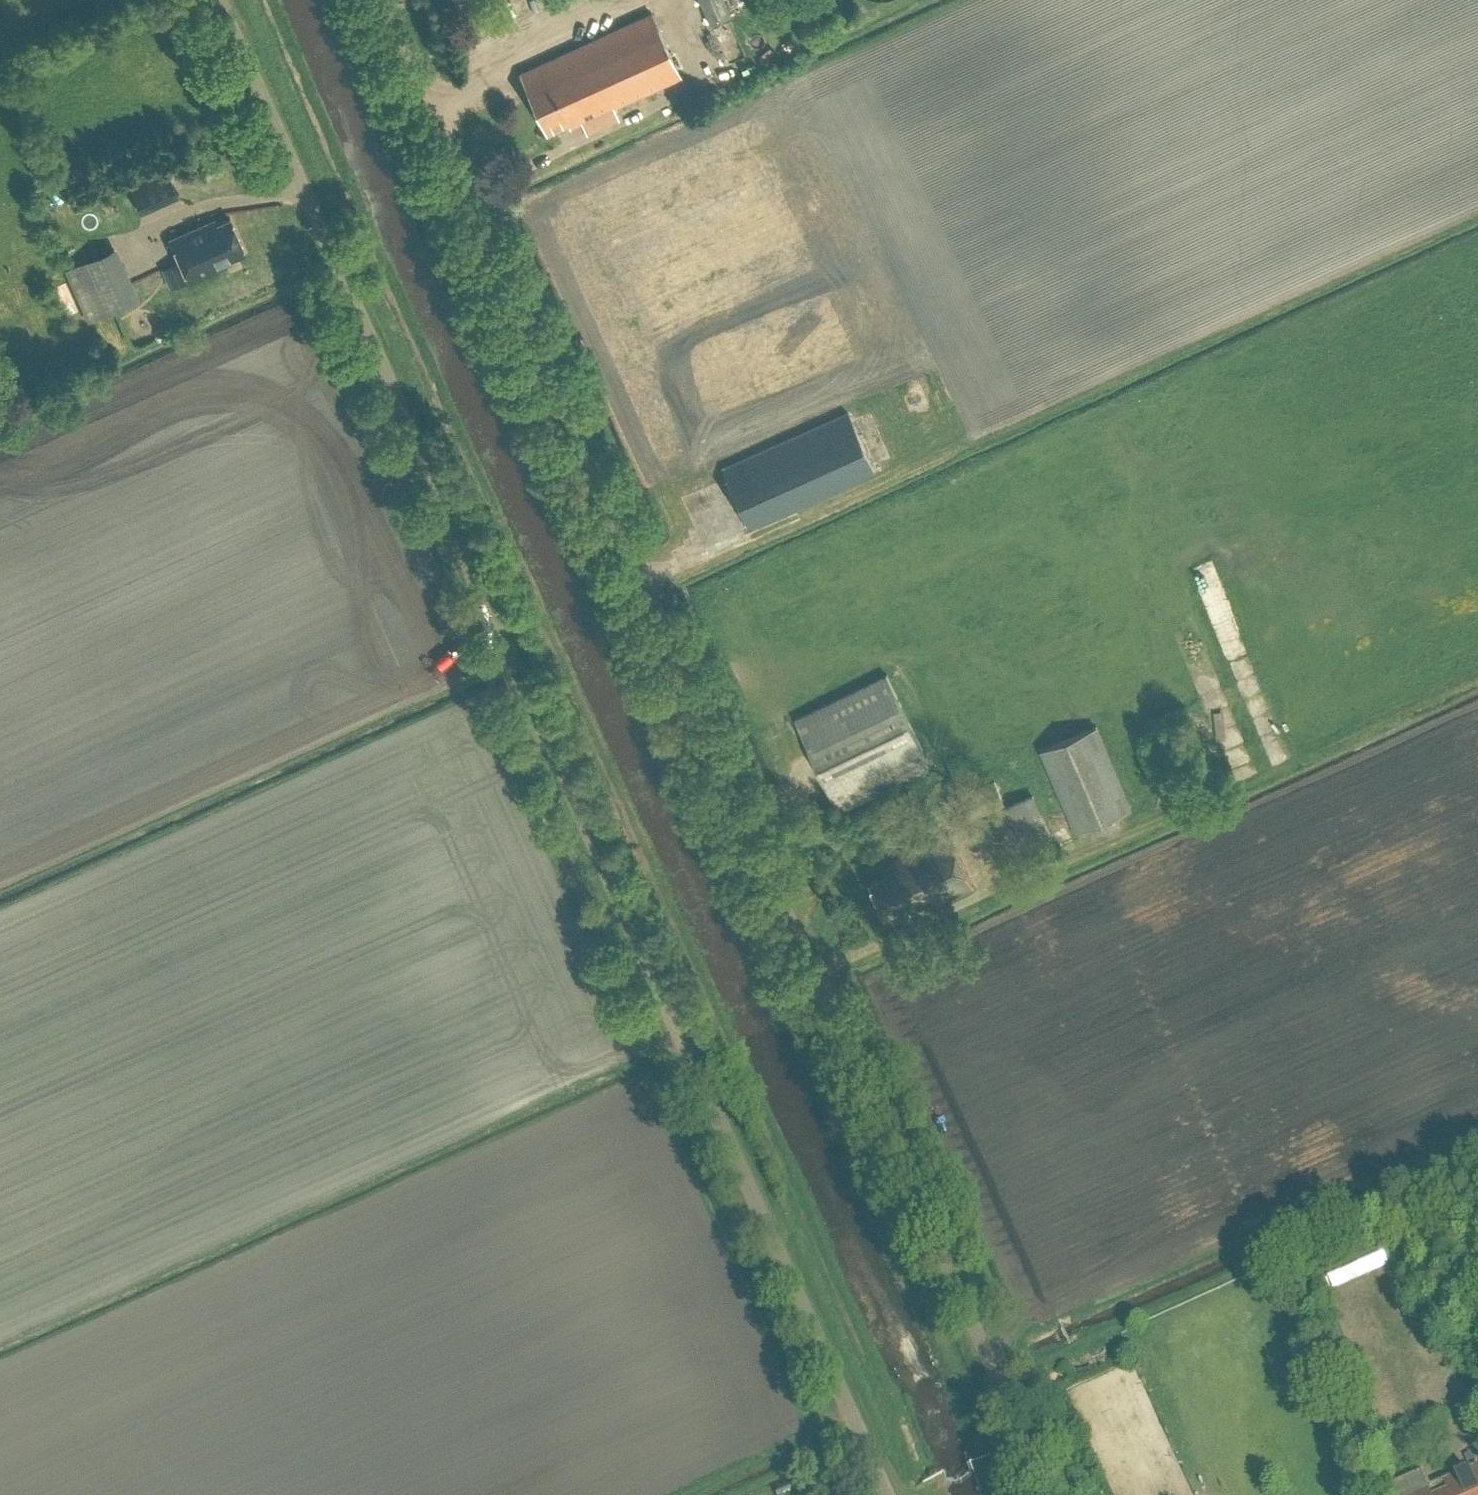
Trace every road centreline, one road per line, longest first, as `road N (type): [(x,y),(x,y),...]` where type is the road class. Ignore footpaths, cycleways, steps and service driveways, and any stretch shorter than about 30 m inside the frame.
road 1 (tertiary): [(886,1494),(219,0)]
road 2 (unclassified): [(1044,1494),(394,34)]

